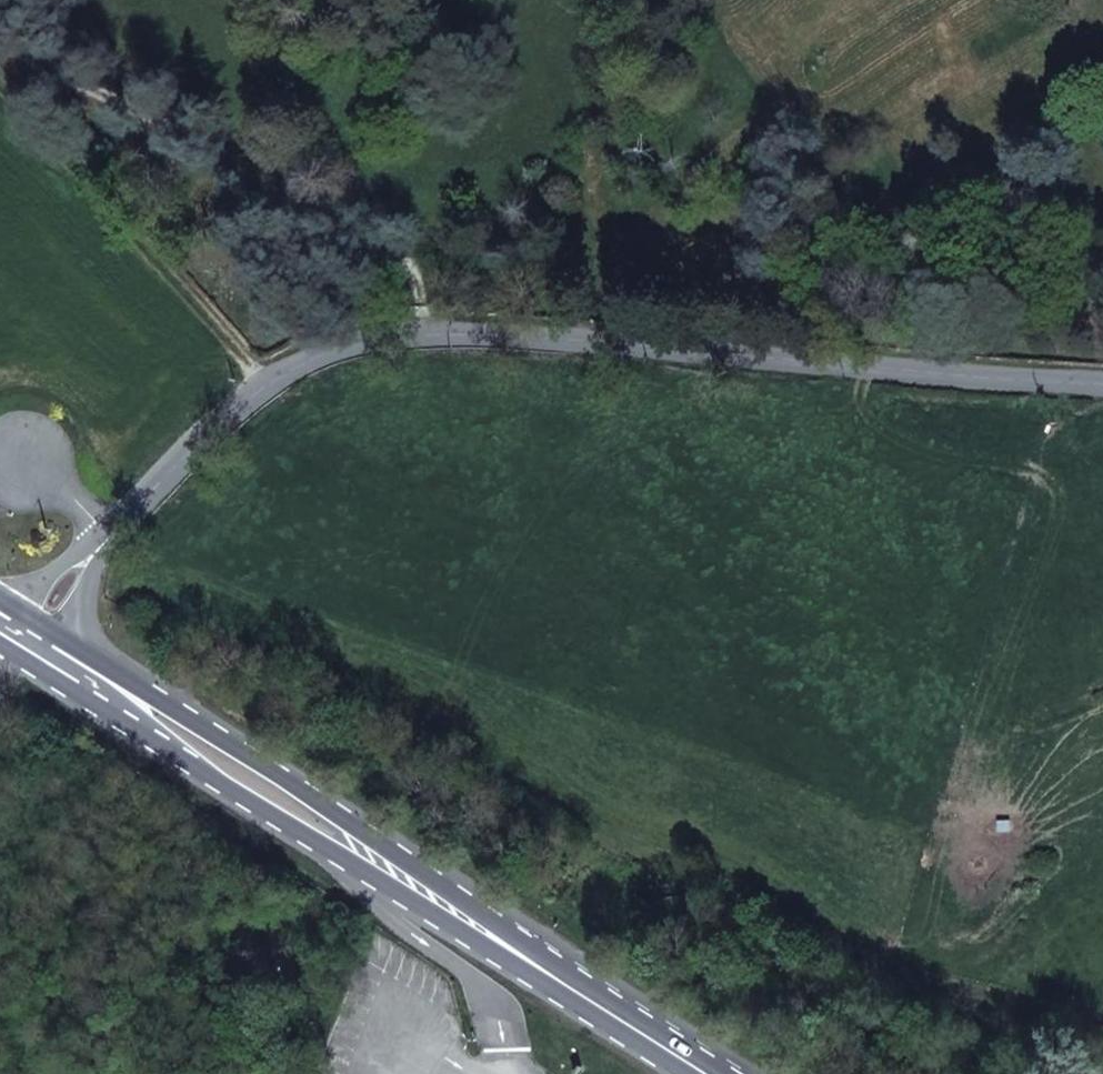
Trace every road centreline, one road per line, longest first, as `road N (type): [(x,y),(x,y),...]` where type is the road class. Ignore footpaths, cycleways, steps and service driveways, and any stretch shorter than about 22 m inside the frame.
road 1 (unclassified): [(40,643),(143,514),(270,388),(339,354),(395,340),(1102,383)]
road 2 (primary): [(40,643),(726,1073)]

